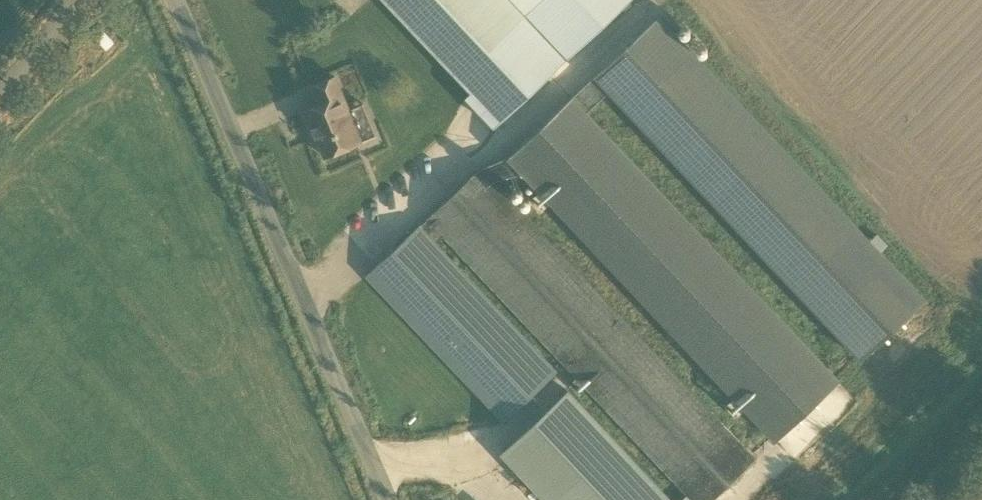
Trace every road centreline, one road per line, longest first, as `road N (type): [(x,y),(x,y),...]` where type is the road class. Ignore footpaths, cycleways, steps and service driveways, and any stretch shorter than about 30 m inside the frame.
road 1 (unclassified): [(388,499),(174,0)]

